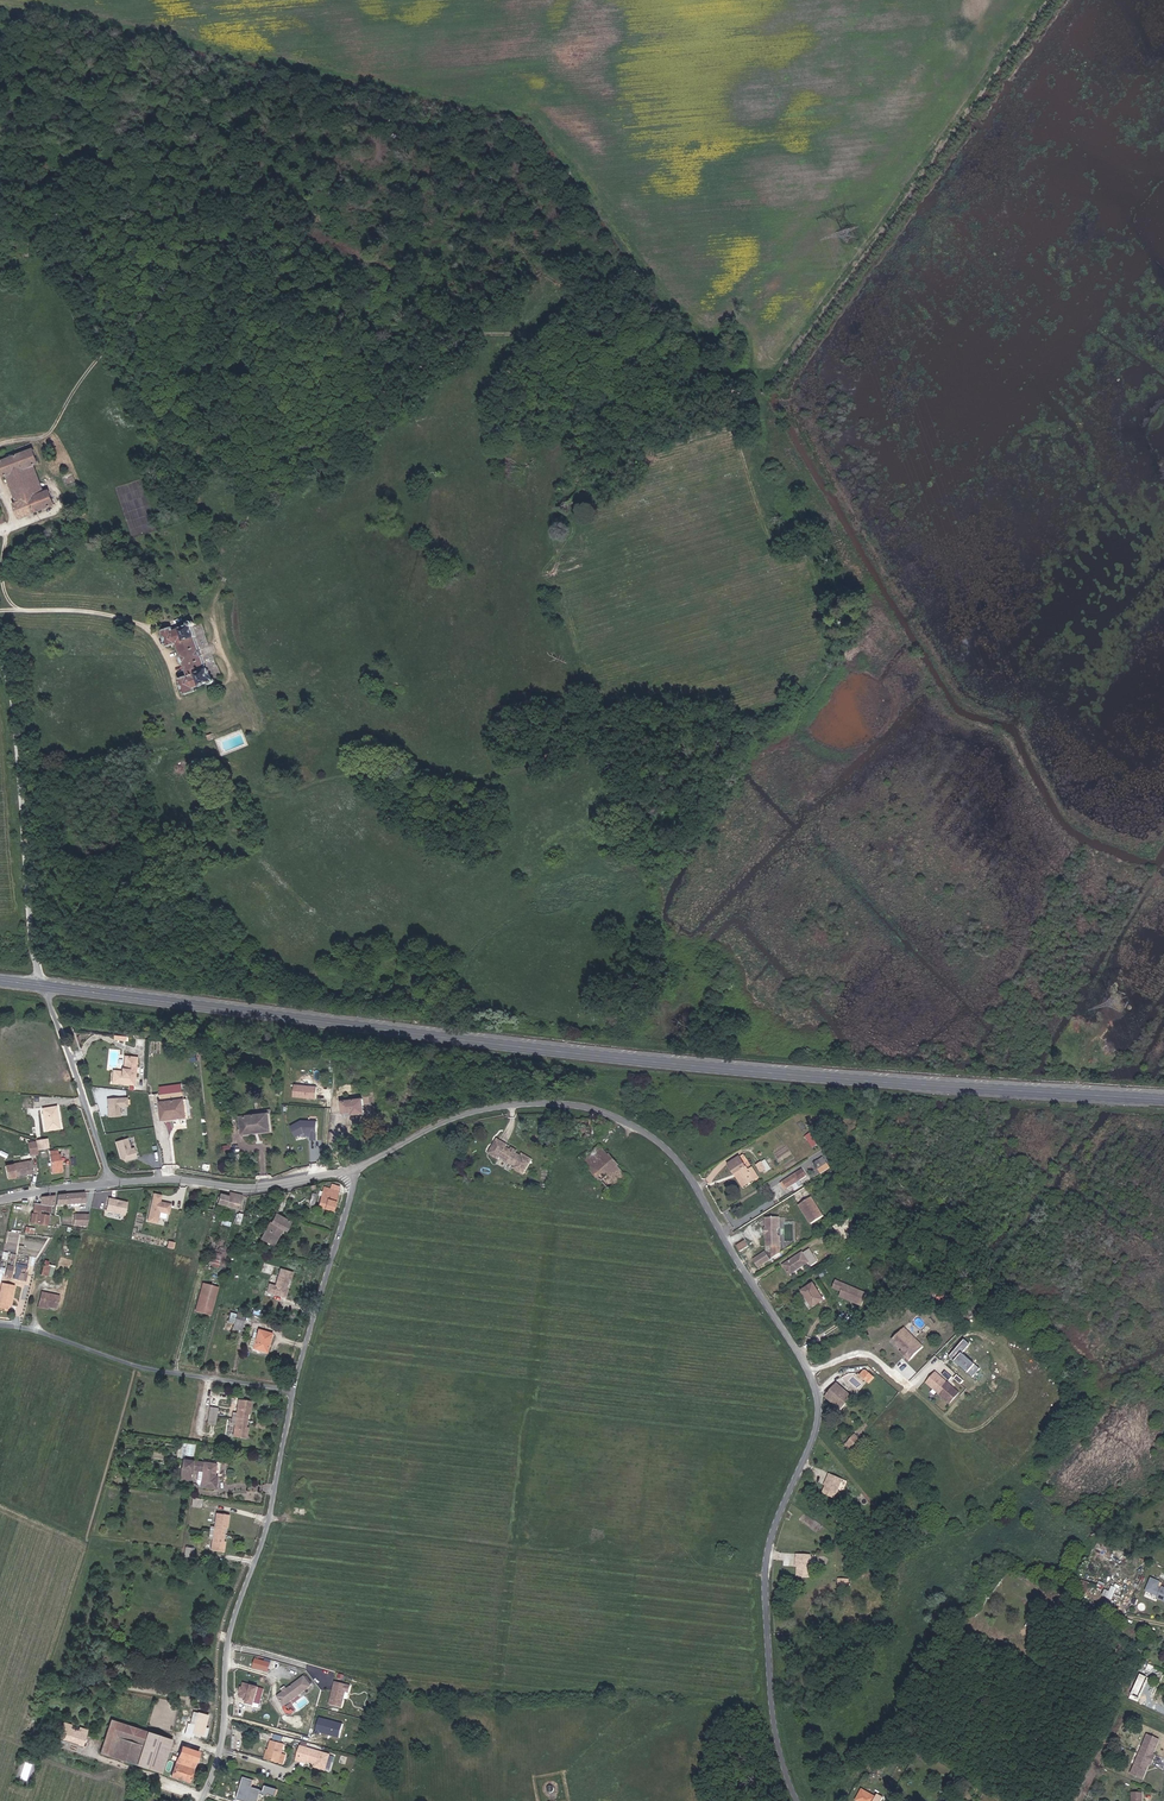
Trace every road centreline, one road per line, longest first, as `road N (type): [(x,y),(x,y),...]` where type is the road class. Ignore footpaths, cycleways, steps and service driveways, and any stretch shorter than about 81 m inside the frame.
road 1 (secondary): [(52,989),(779,1076),(1163,1099)]
road 2 (residential): [(353,1170),(459,1116),(563,1104),(643,1131),(684,1170),(817,1394),(815,1431),(775,1525),(765,1579),(772,1714),(797,1800)]
road 3 (track): [(0,445),(50,432),(99,360),(125,340),(191,333),(687,331),(767,321)]
road 4 (track): [(0,4),(524,112),(687,331)]
road 5 (residential): [(294,1392),(274,1508),(241,1608),(201,1800)]
road 6 (residential): [(0,657),(11,684),(31,949),(52,989)]
road 7 (residential): [(0,1325),(142,1367),(294,1392)]
road 8 (residential): [(112,1183),(248,1188),(353,1170)]
road 9 (residential): [(353,1170),(294,1392)]
road 10 (residential): [(112,1183),(52,989)]

